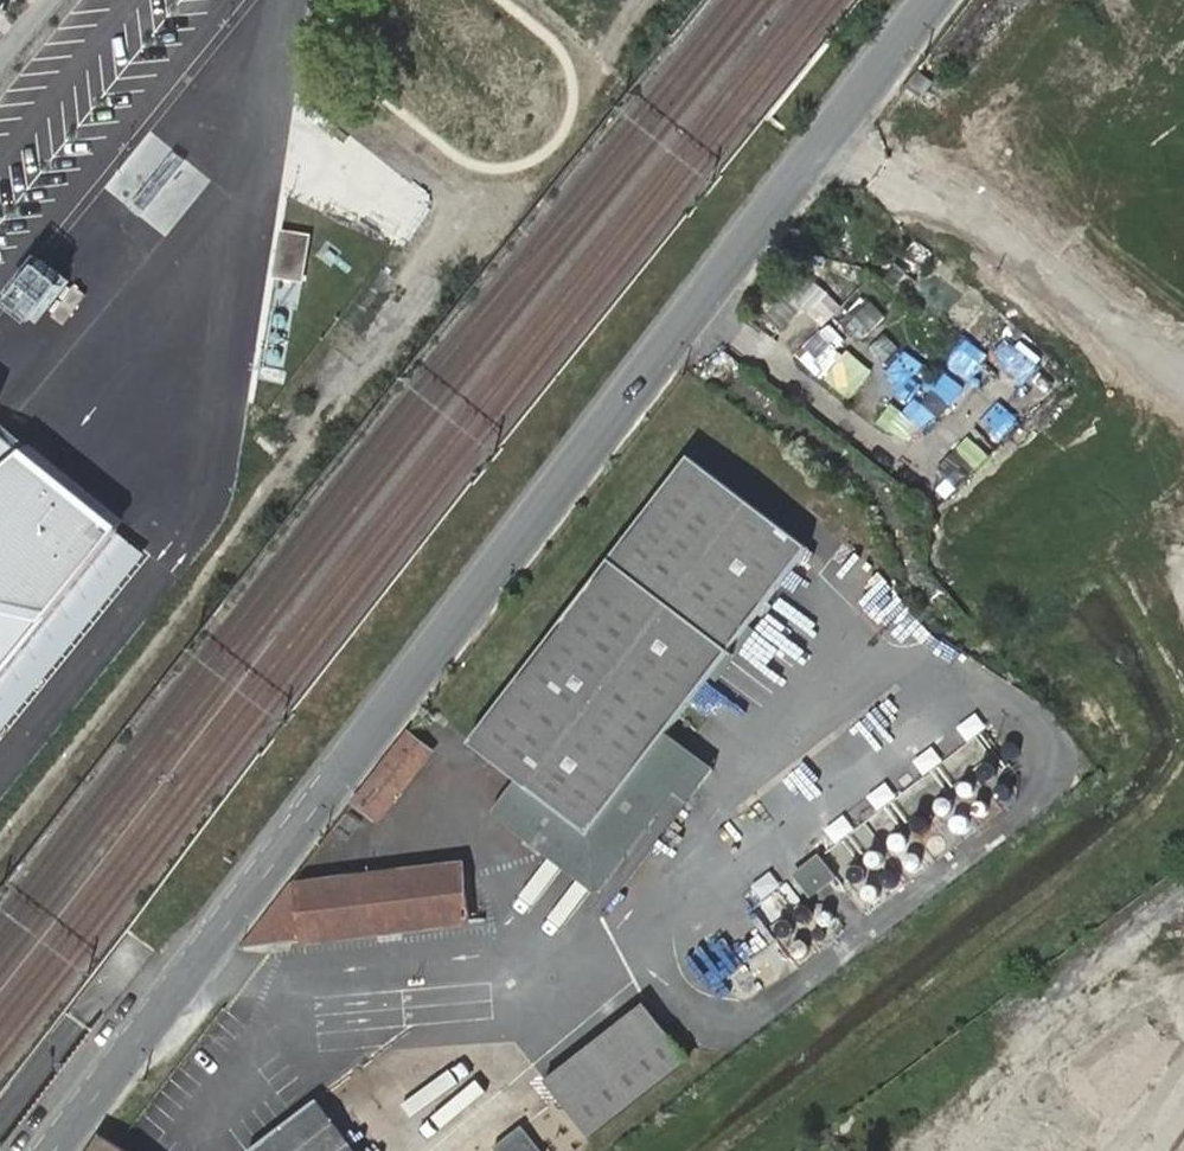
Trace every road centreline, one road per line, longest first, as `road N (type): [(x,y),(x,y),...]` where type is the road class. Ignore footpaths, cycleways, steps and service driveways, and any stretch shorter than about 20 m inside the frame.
road 1 (tertiary): [(940,0),(337,784)]
road 2 (tertiary): [(59,1150),(337,784)]

